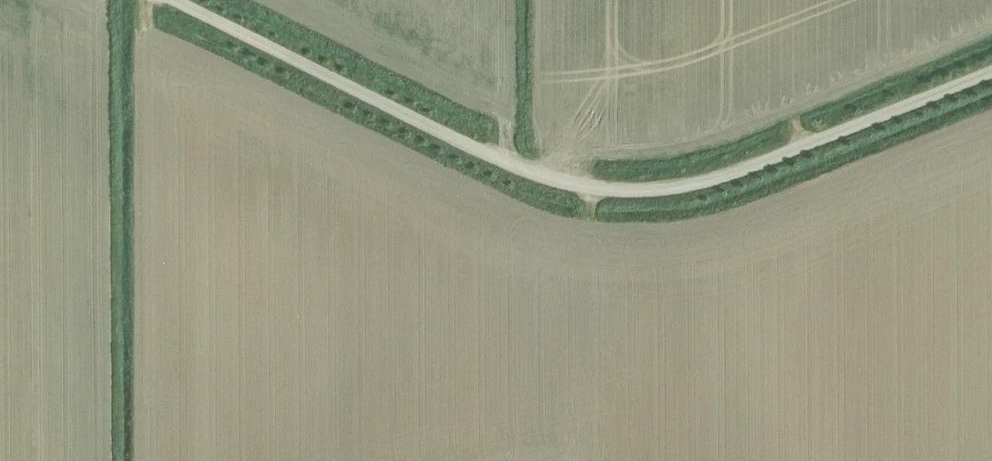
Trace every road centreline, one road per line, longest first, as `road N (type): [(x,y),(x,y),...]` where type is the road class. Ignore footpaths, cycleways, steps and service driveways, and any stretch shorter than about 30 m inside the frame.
road 1 (unclassified): [(175,0),(512,165),(568,183),(633,191),(722,179),(991,72)]

